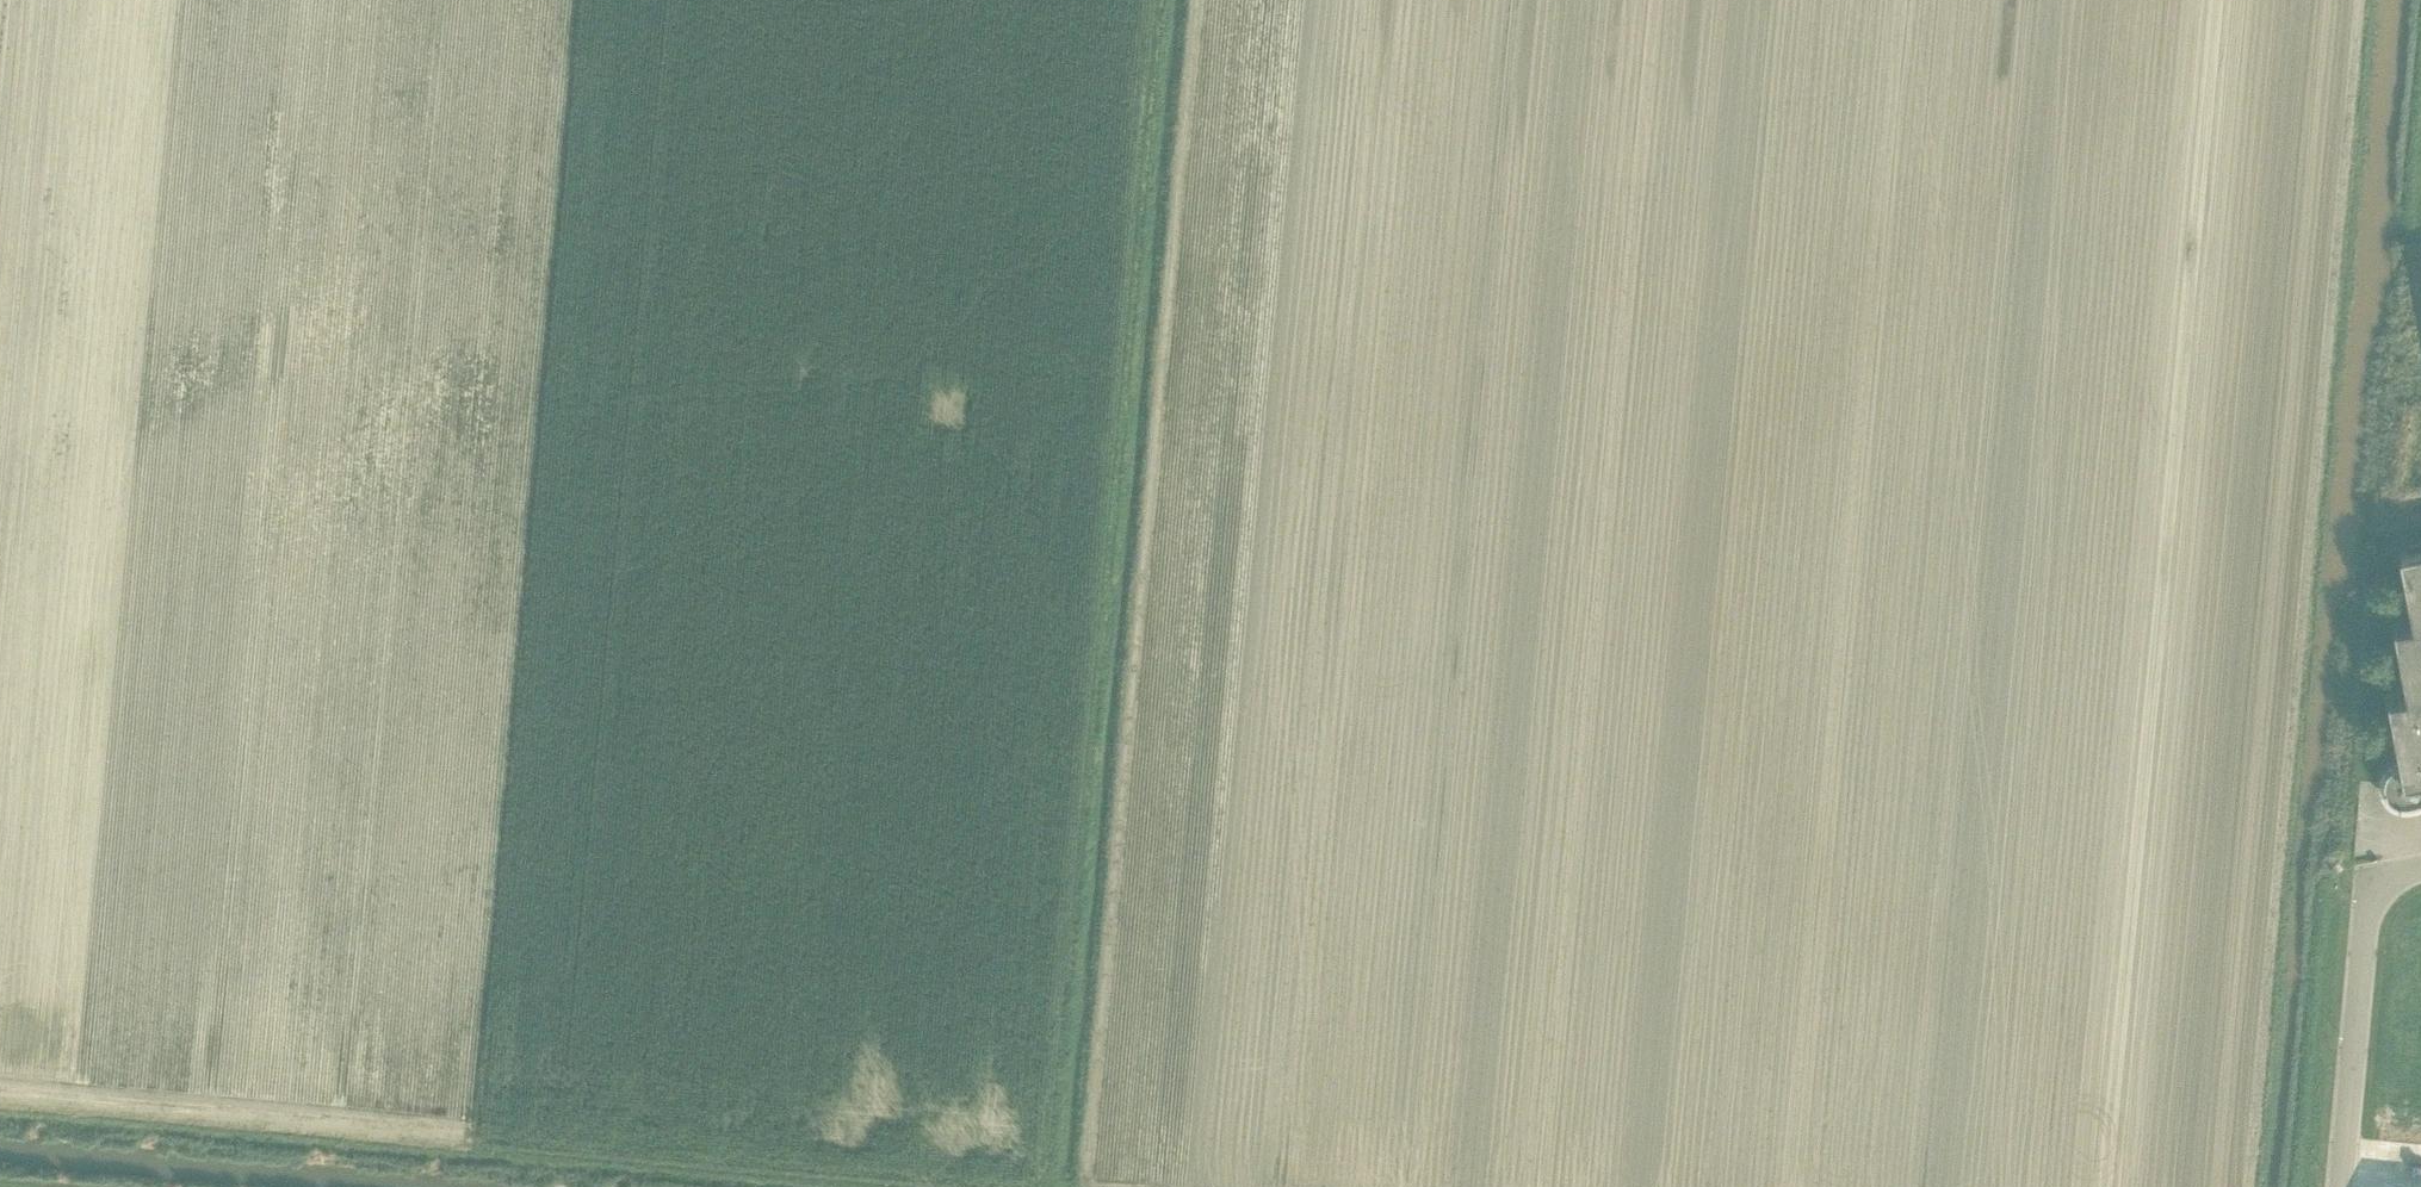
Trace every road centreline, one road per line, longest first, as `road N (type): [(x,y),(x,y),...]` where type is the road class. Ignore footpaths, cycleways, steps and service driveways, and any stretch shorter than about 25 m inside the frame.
road 1 (unclassified): [(2342,1186),(2371,880),(2420,870)]

